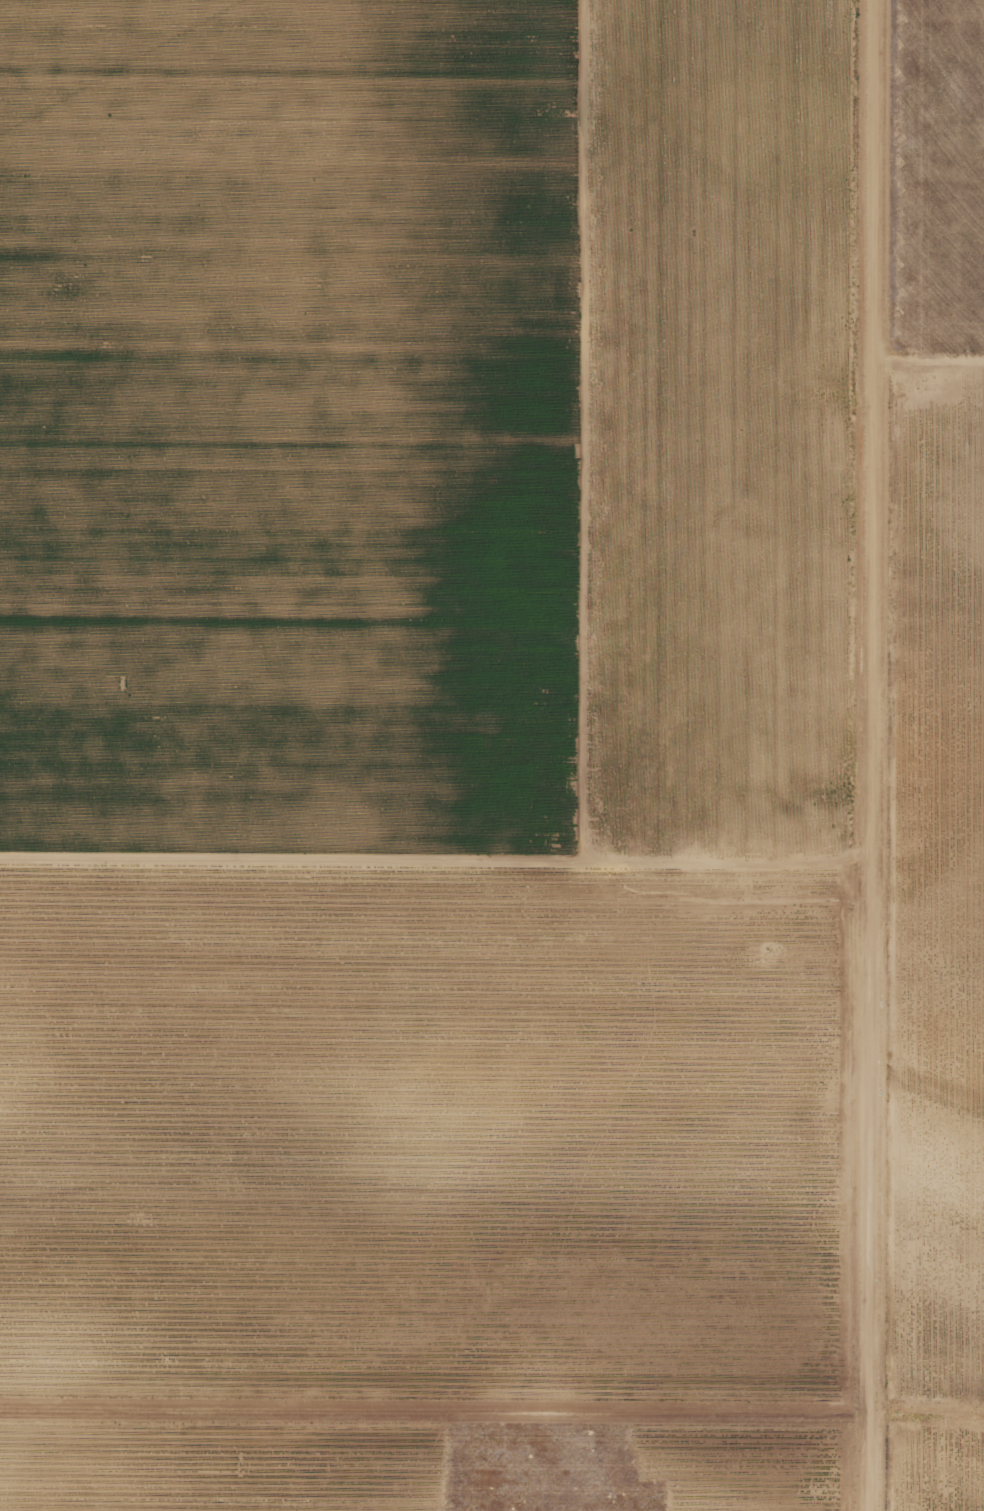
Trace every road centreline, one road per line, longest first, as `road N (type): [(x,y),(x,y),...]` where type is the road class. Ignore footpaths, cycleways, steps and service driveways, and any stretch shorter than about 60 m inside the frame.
road 1 (residential): [(858,1510),(874,0)]

